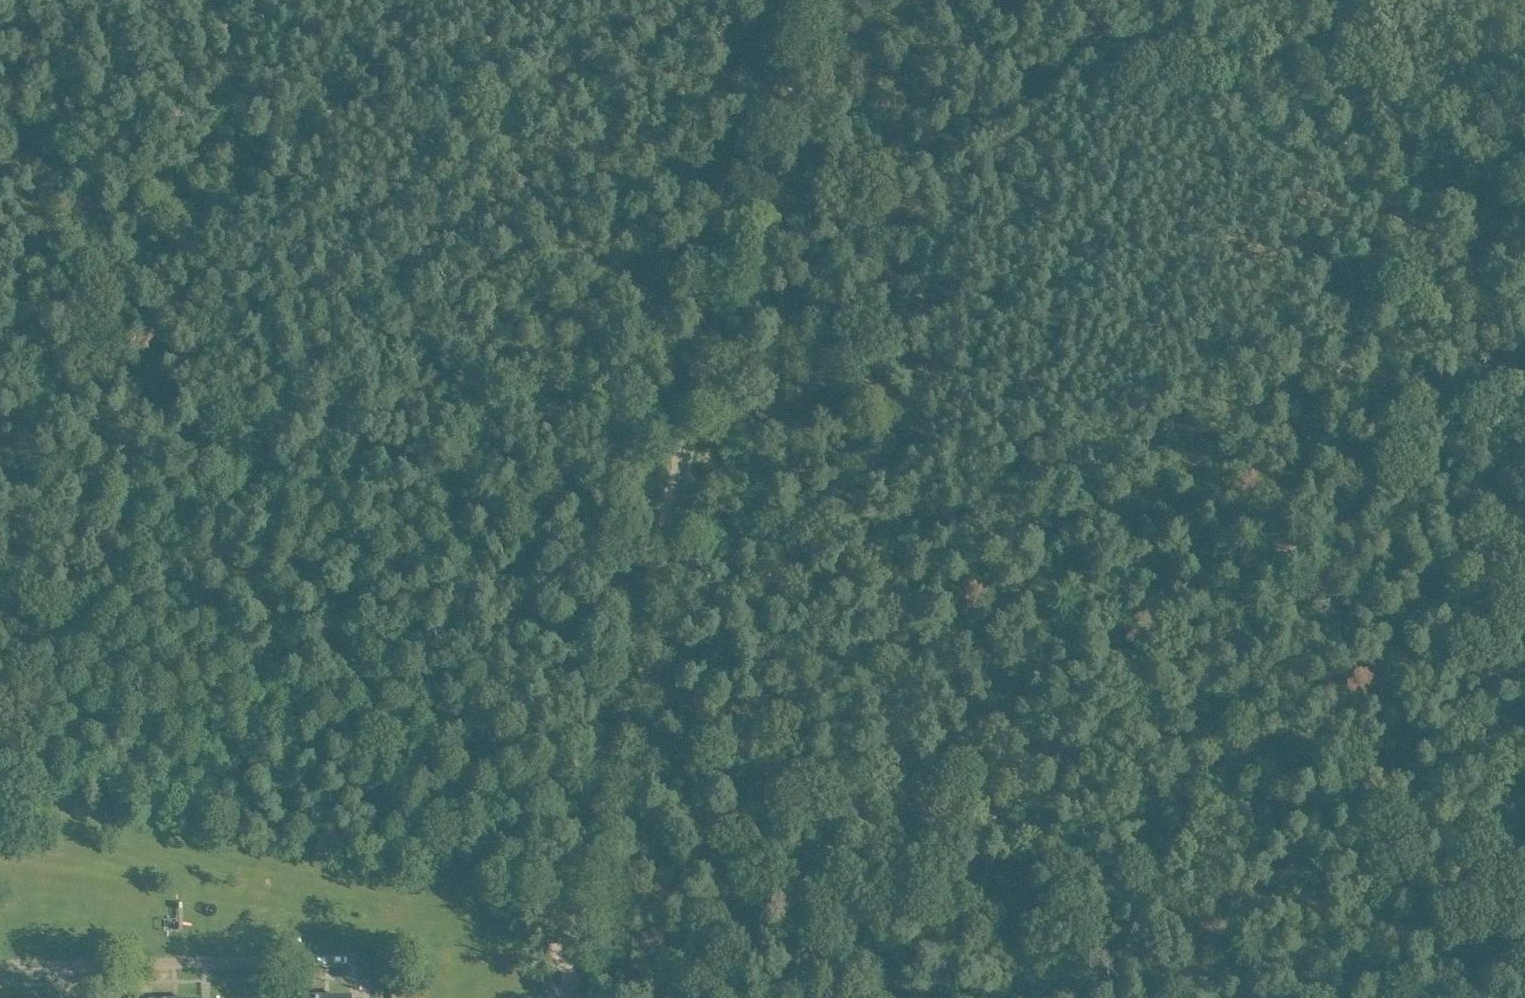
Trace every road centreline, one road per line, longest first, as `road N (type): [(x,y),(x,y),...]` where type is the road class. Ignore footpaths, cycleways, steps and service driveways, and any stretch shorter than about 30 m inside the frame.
road 1 (track): [(615,762),(788,0)]
road 2 (track): [(562,997),(615,762)]

